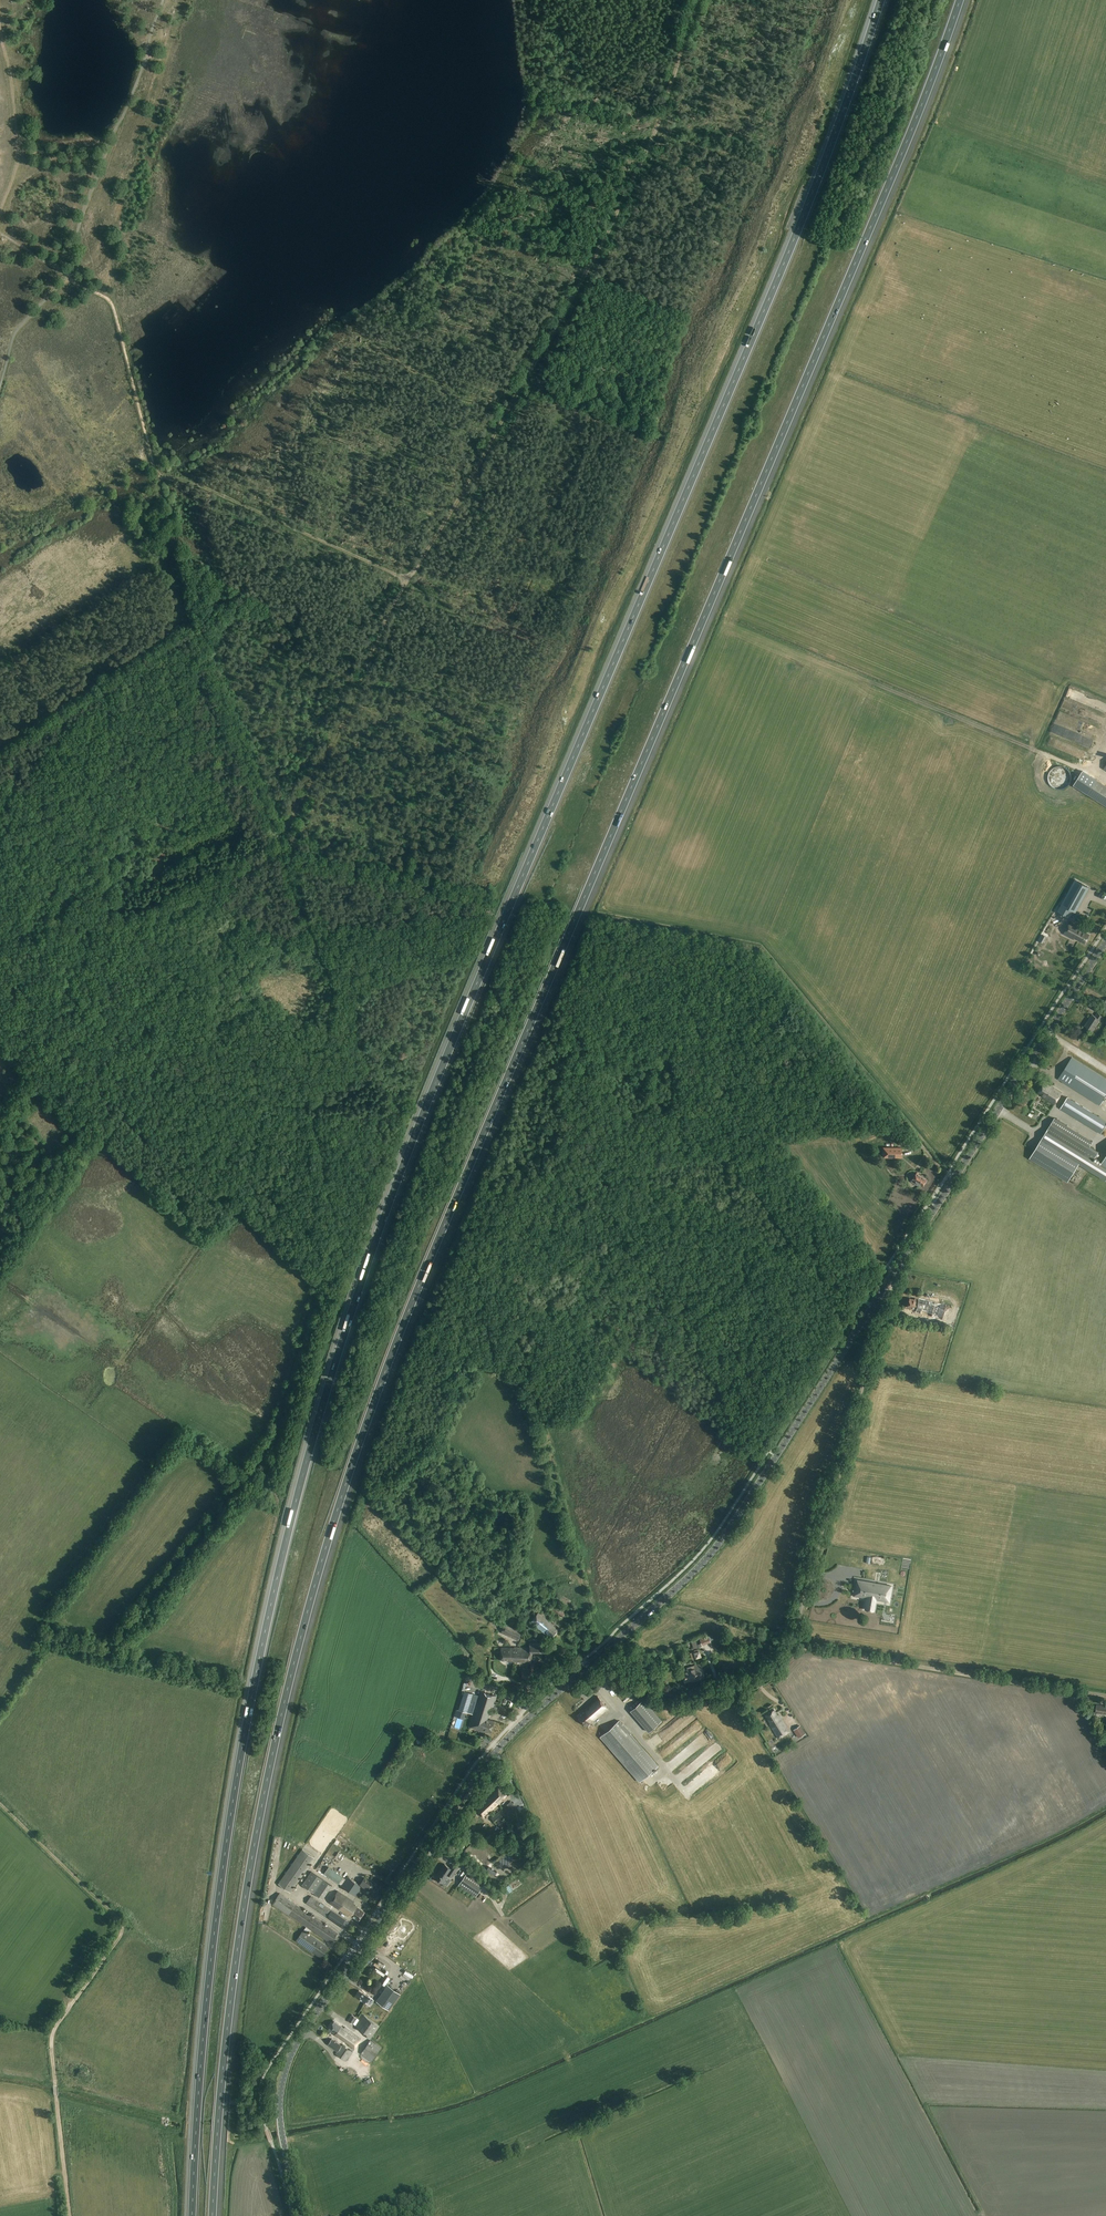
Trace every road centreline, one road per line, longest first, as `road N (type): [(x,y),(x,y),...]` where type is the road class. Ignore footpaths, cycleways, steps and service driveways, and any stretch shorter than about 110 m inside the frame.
road 1 (motorway): [(214,2215),(229,2024),(261,1818),(303,1636),(354,1463),(412,1309),(894,177),(961,0)]
road 2 (motorway): [(881,0),(784,264),(427,1105),(336,1360),(292,1514),(232,1807),(205,2013),(192,2215)]
road 3 (track): [(284,853),(337,995),(316,1111),(338,1236),(279,1426),(120,1639),(104,1648),(45,1644),(0,1706)]
road 4 (track): [(696,0),(651,139),(586,271),(390,606),(284,832),(284,853)]
road 5 (unclassified): [(594,1661),(652,1691),(681,1695),(749,1681),(782,1657),(884,1312),(883,1290)]
road 6 (secondary): [(301,2215),(280,2118),(288,2061),(520,1726)]
road 7 (track): [(66,276),(112,304),(155,469),(225,492),(409,575)]
road 8 (secondary): [(594,1661),(716,1548),(883,1290)]
road 9 (secondary): [(883,1290),(1105,943)]
road 10 (track): [(56,2096),(55,2028),(122,1928),(0,1805)]
road 11 (track): [(785,1654),(806,1648),(1105,1697)]
road 12 (track): [(583,1581),(529,1384),(461,1349)]
road 13 (track): [(194,611),(284,853)]
road 14 (track): [(1092,769),(952,715)]
road 15 (track): [(984,2215),(927,2107)]
road 16 (track): [(68,2215),(56,2096)]

